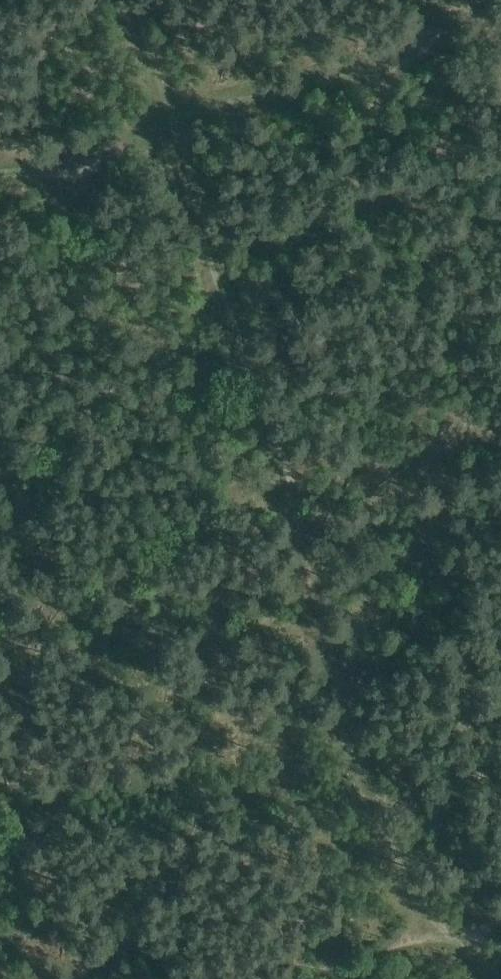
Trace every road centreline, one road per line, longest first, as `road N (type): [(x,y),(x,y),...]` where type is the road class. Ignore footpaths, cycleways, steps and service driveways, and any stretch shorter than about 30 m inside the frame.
road 1 (track): [(284,496),(403,880),(499,978)]
road 2 (track): [(170,116),(284,496)]
road 3 (track): [(0,629),(284,496)]
road 4 (track): [(170,116),(0,165)]
road 5 (track): [(137,0),(170,116)]

